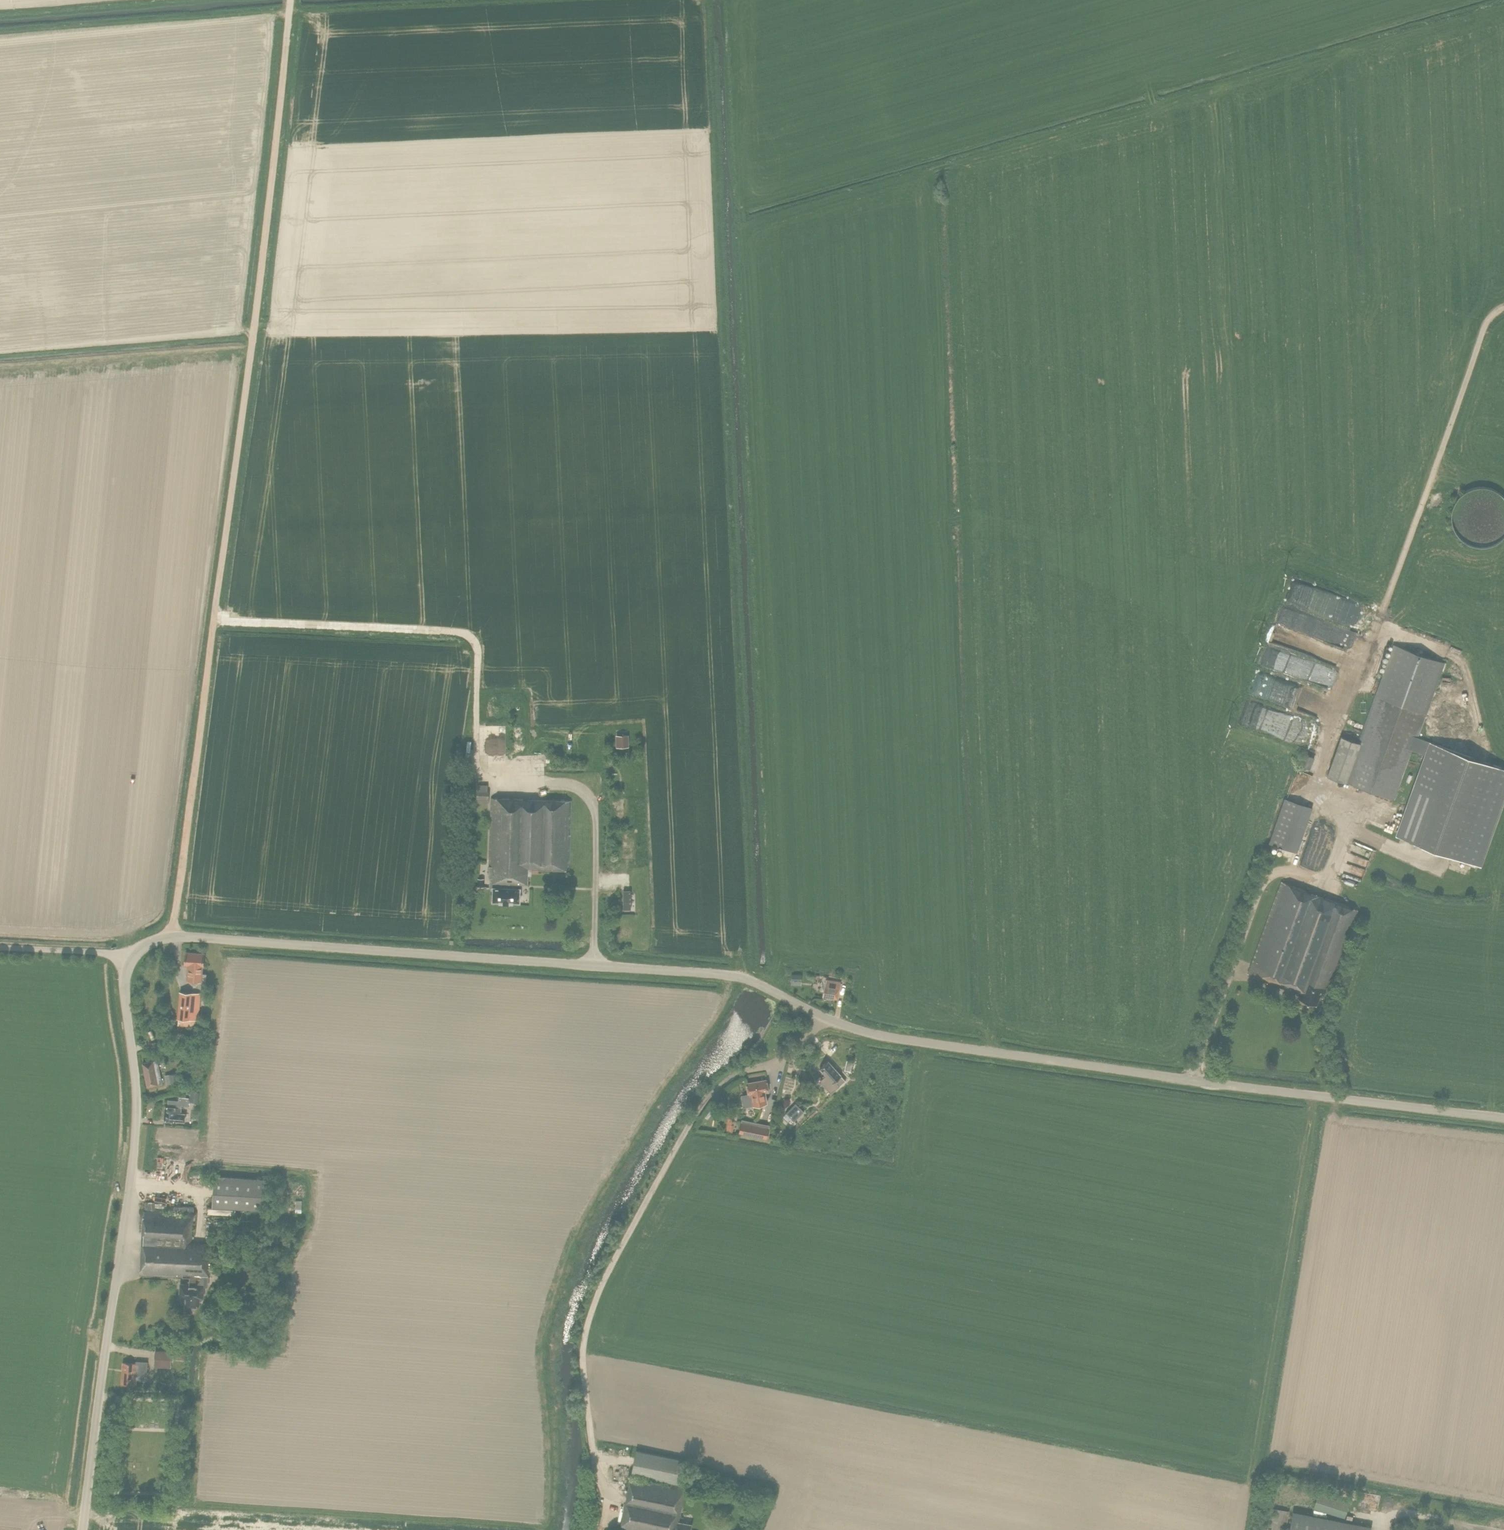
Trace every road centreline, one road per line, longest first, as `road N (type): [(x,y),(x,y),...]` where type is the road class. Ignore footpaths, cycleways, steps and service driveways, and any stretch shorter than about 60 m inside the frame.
road 1 (unclassified): [(1503,1119),(868,1033),(757,984),(711,973),(185,937),(158,939),(127,960)]
road 2 (unclassified): [(81,1529),(128,1208),(137,1096),(127,960)]
road 3 (track): [(1378,625),(1482,332),(1503,307)]

